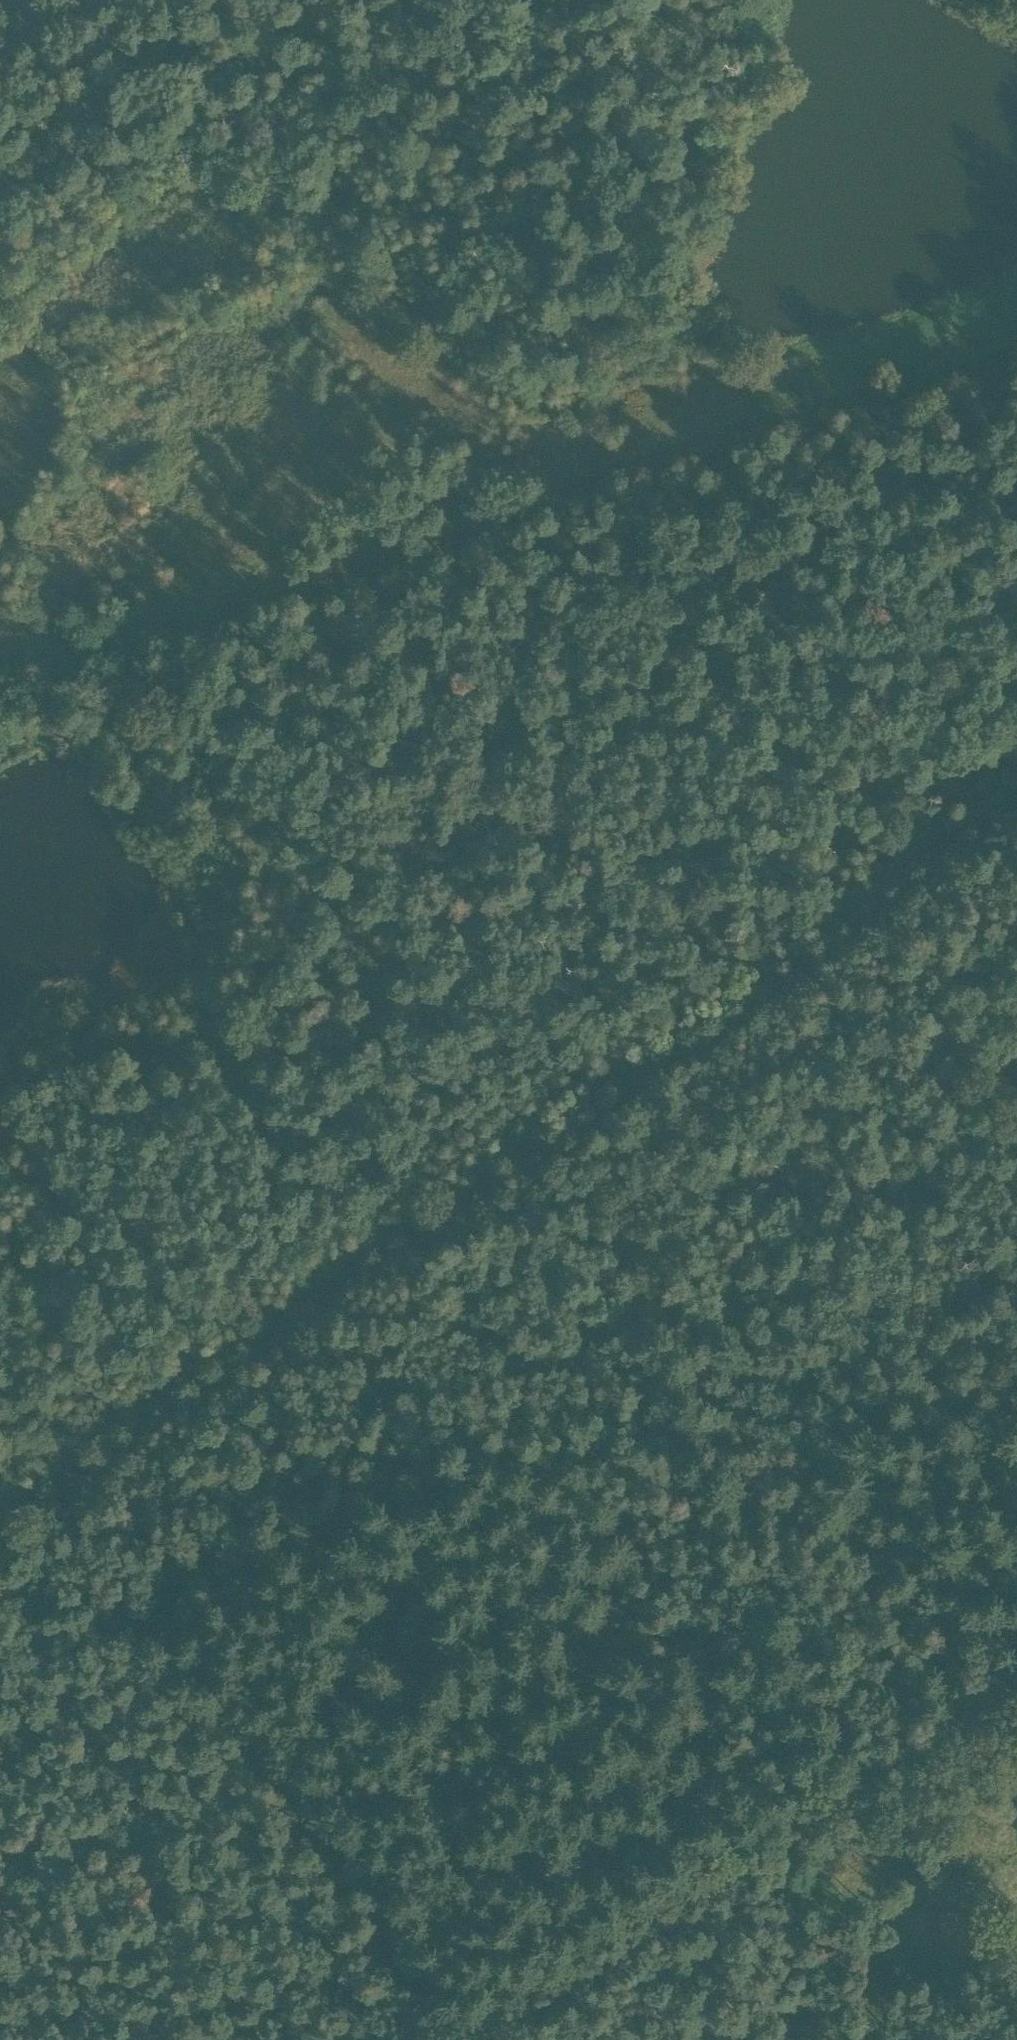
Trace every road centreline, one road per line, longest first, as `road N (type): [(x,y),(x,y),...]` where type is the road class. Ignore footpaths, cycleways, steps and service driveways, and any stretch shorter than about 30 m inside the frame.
road 1 (track): [(440,2039),(1016,1666)]
road 2 (unclassified): [(0,58),(106,0)]

